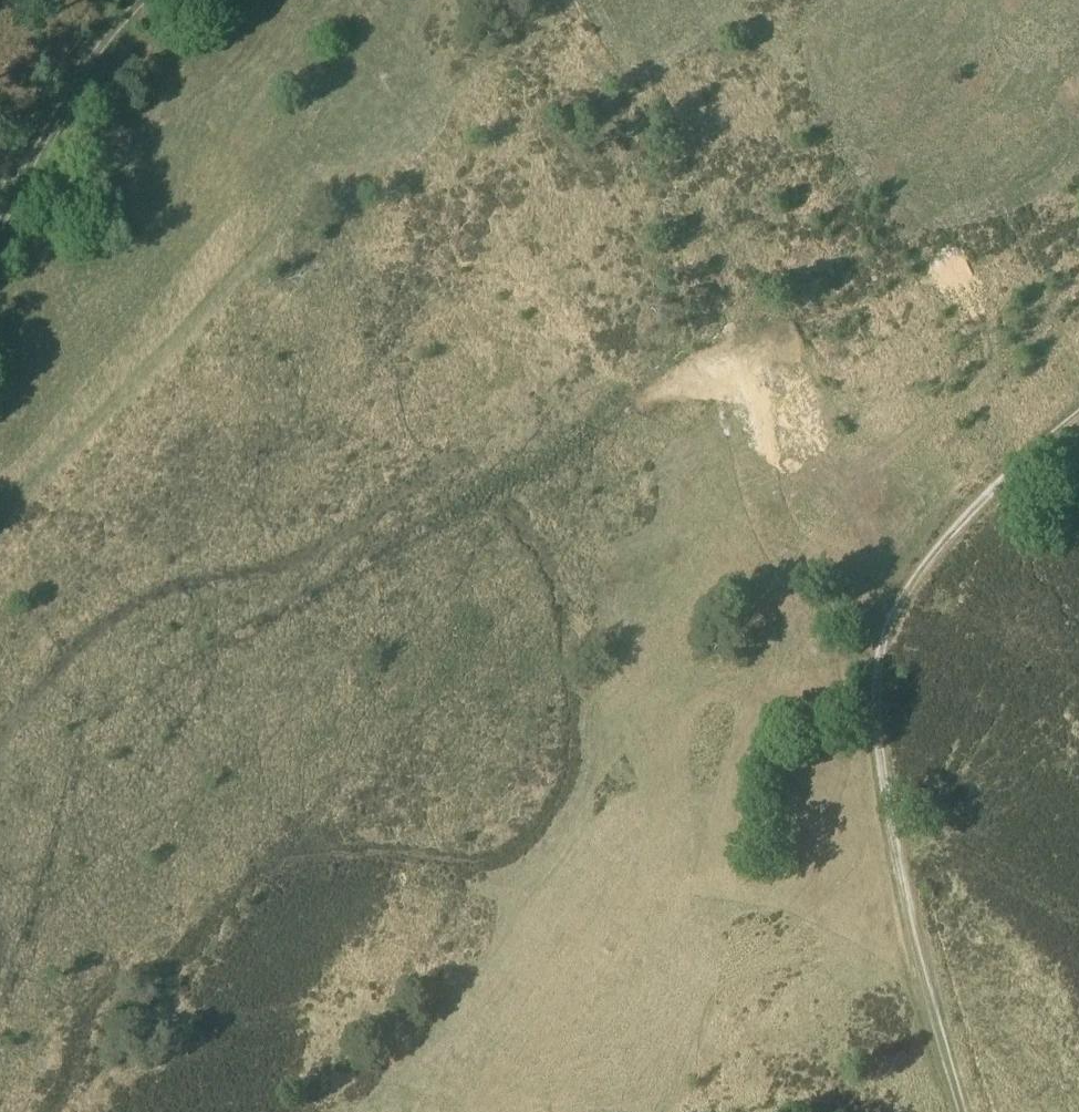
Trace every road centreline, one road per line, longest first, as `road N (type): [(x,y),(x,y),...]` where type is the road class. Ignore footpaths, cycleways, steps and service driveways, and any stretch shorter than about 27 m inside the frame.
road 1 (track): [(967,1111),(889,809),(876,675),(888,619),(914,576),(959,524),(1078,424)]

